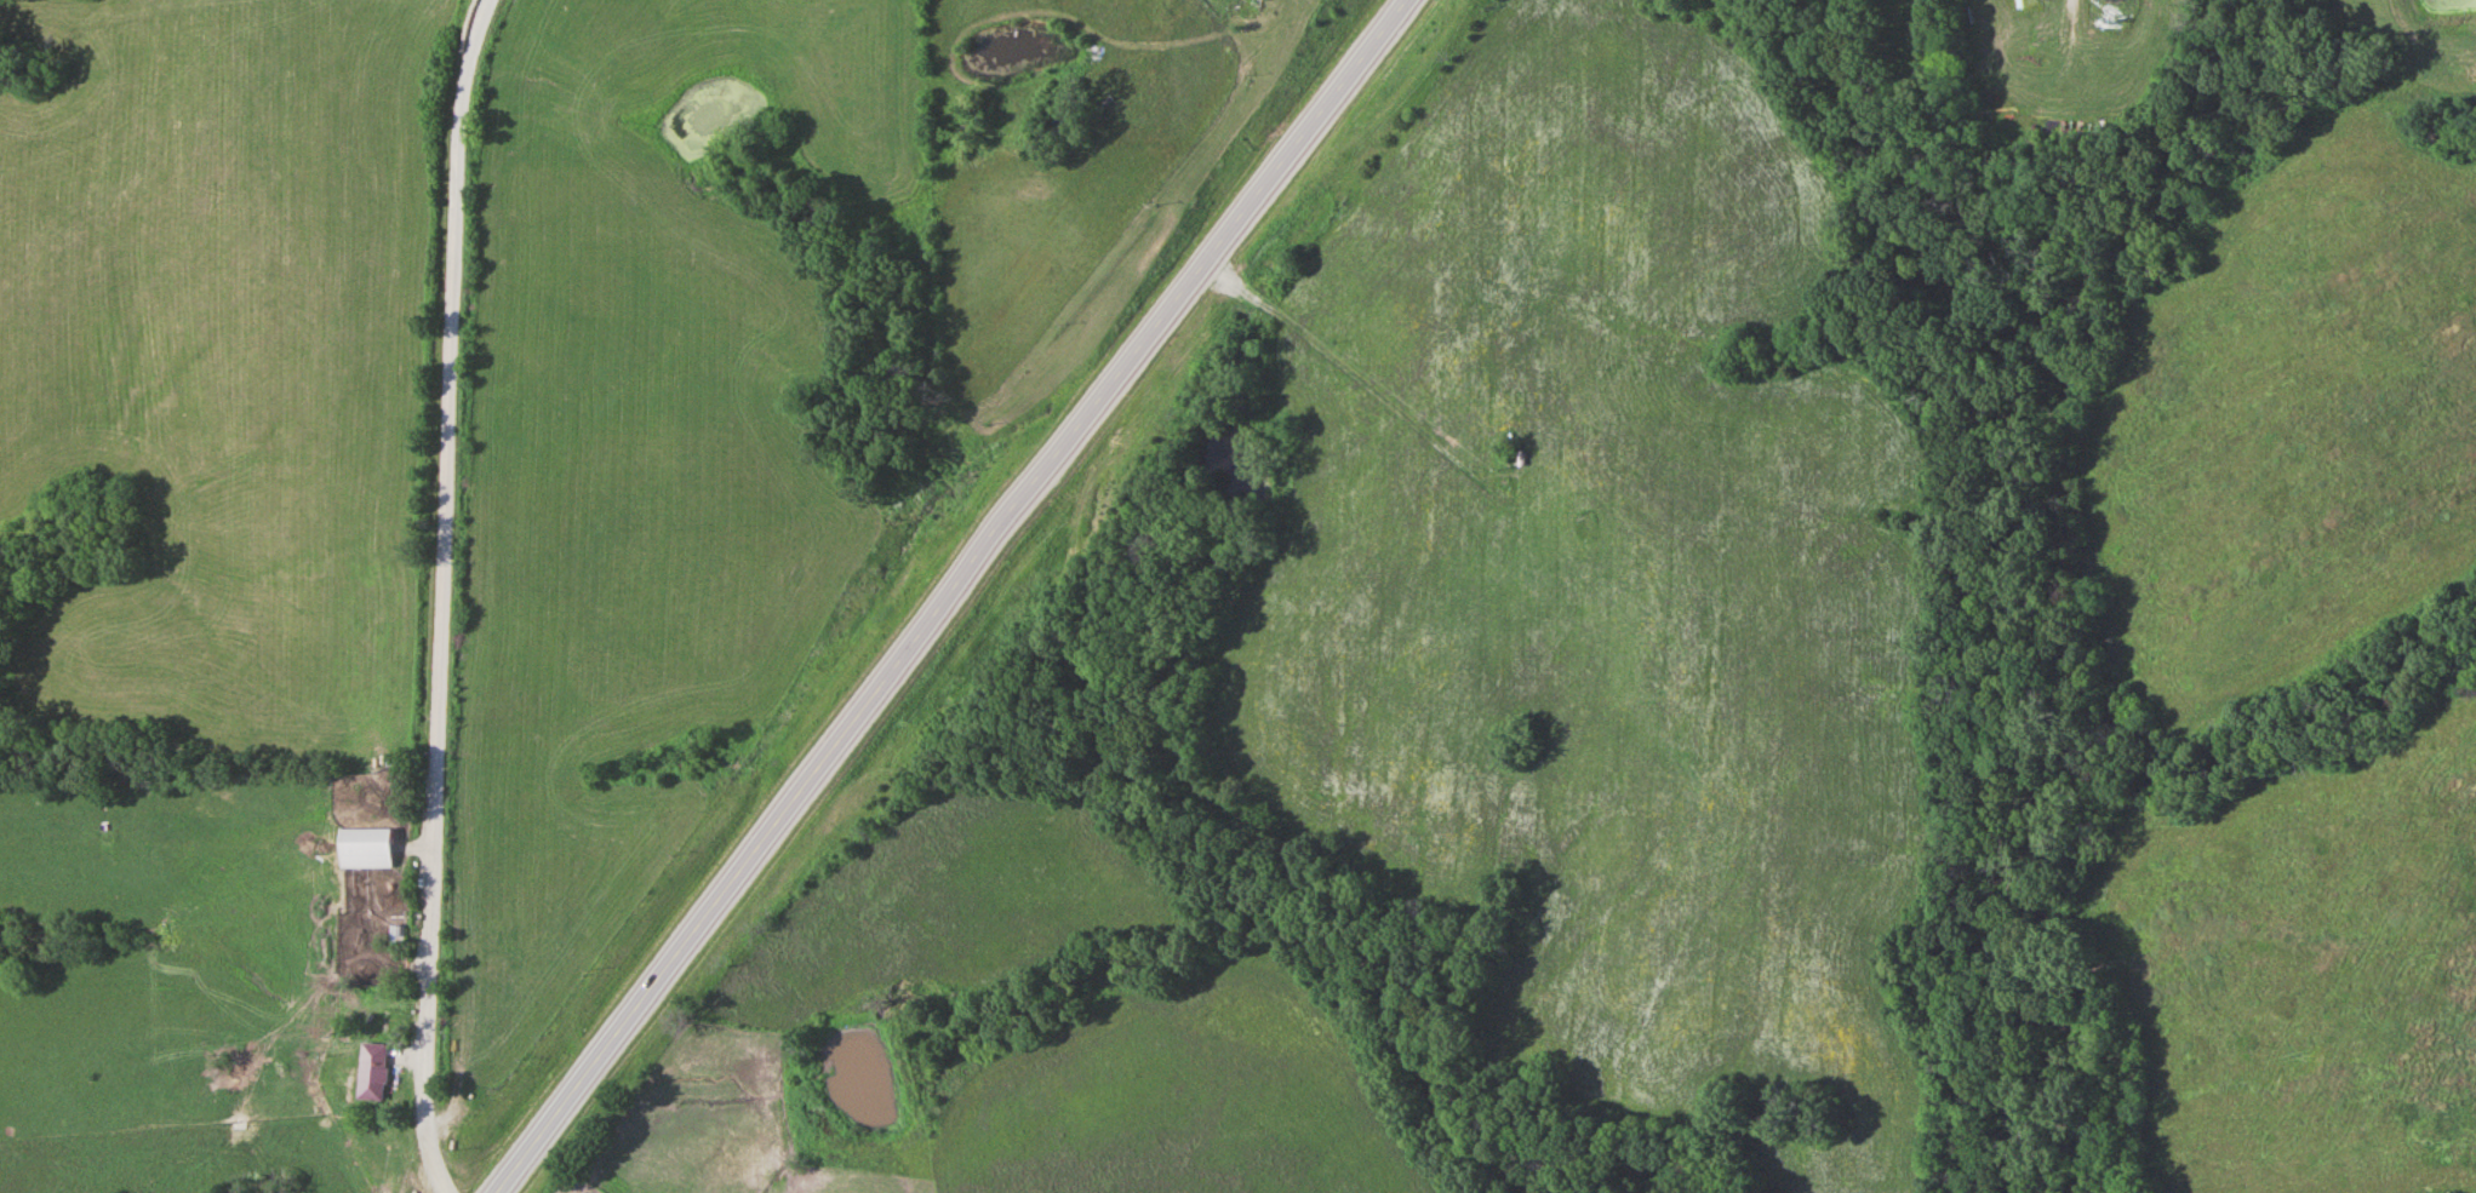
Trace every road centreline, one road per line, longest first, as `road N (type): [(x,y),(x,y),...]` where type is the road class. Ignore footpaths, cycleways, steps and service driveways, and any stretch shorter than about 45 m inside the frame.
road 1 (primary): [(493,1192),(1406,0)]
road 2 (residential): [(443,1192),(427,1091),(461,154),(490,0)]

